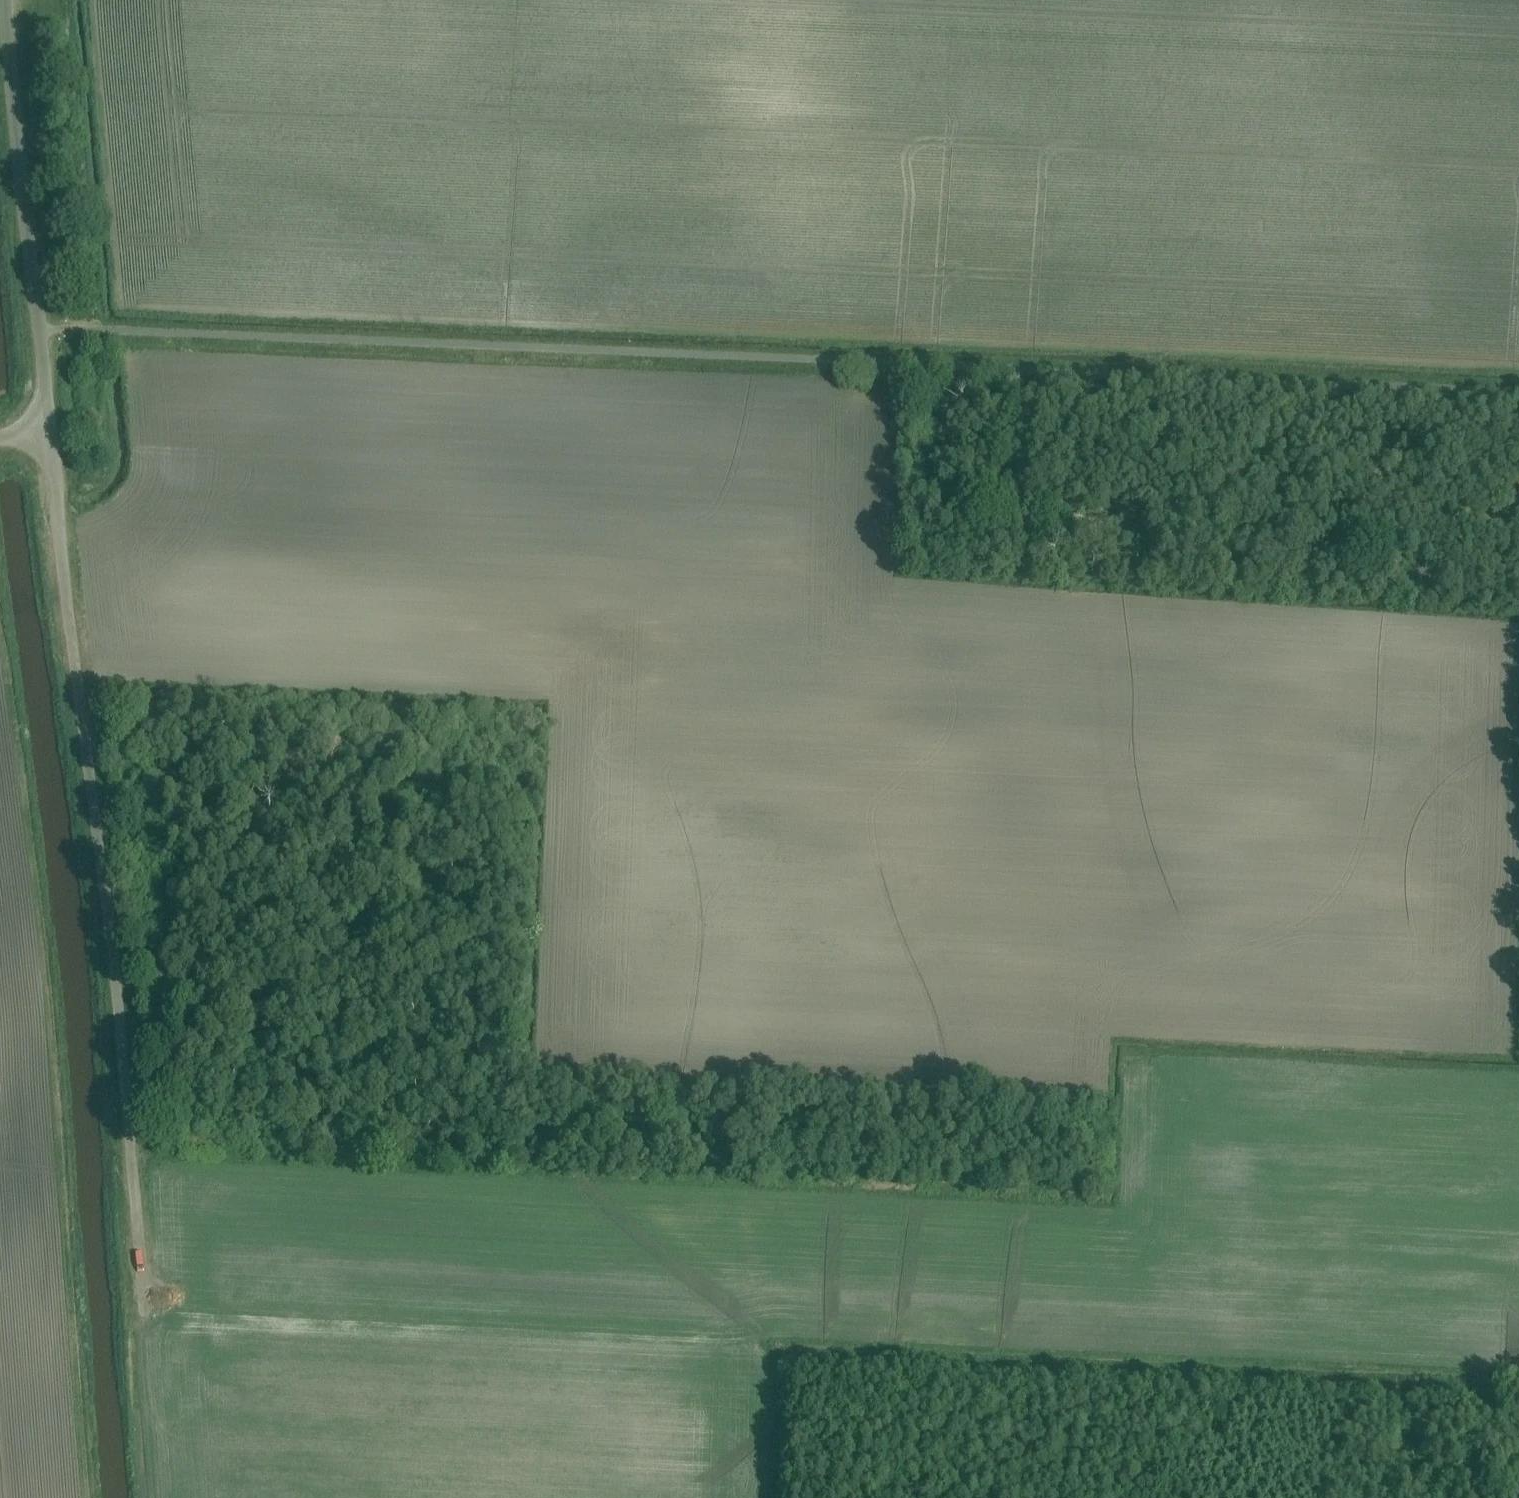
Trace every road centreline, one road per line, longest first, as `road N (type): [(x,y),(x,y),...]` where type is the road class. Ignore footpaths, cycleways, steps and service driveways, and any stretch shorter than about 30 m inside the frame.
road 1 (unclassified): [(142,1300),(48,432)]
road 2 (unclassified): [(48,432),(6,0)]

